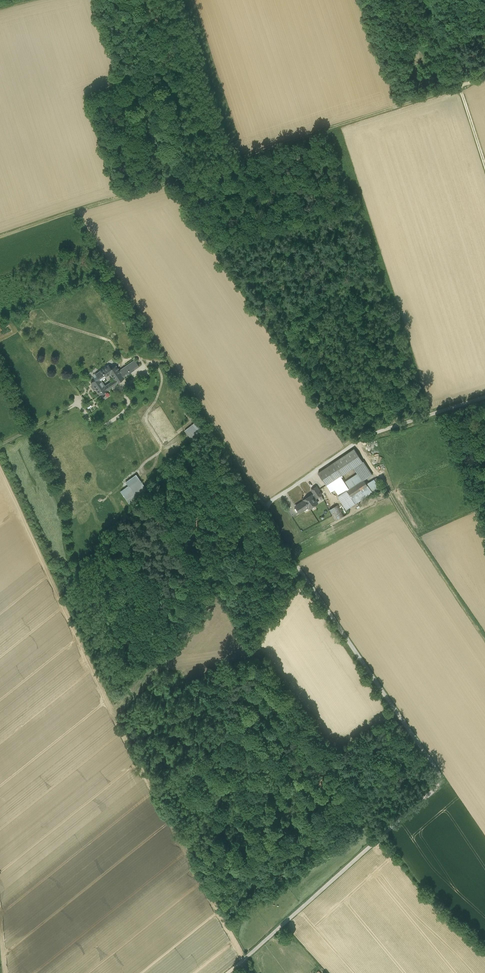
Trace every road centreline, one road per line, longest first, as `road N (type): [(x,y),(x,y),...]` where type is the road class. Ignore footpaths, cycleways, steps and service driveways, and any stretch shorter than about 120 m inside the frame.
road 1 (track): [(265,507),(72,213),(459,86)]
road 2 (track): [(248,957),(441,780),(265,507)]
road 3 (track): [(378,476),(484,638)]
road 4 (unclassified): [(354,443),(484,397)]

